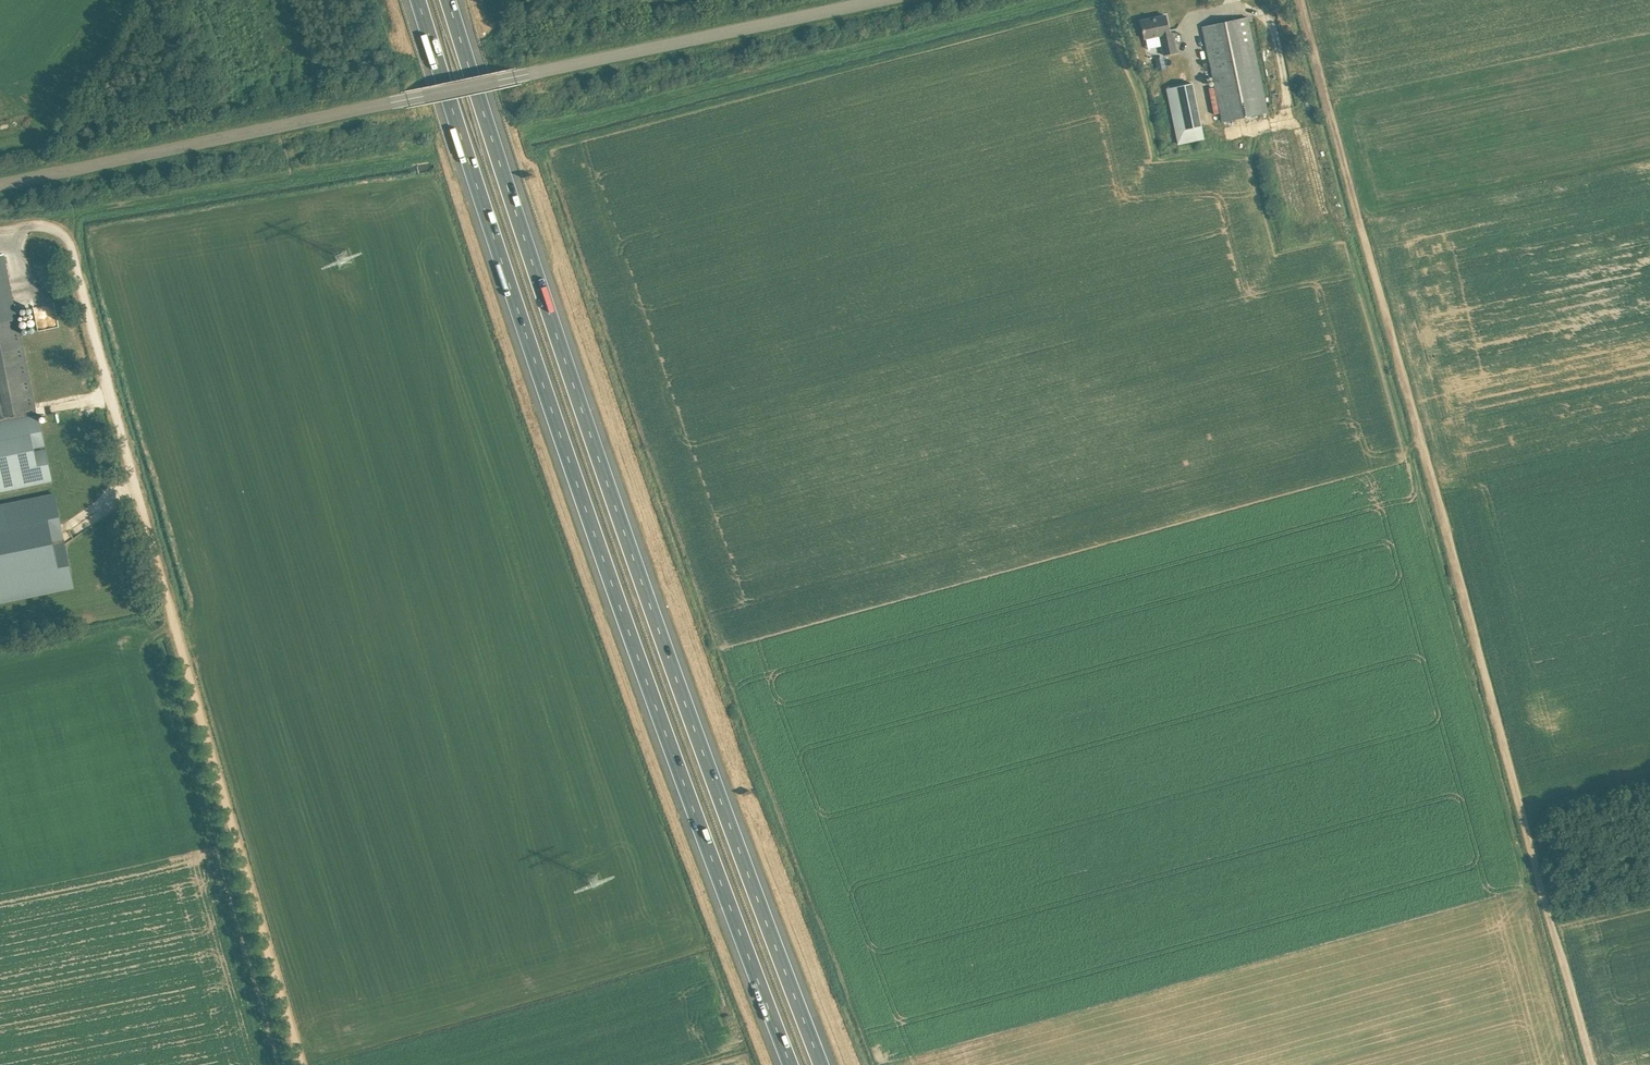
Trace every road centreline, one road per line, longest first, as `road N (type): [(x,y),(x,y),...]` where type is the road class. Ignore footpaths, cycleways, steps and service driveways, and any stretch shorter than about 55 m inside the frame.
road 1 (motorway): [(826,1064),(670,661),(450,0)]
road 2 (motorway): [(420,0),(569,461),(793,1064)]
road 3 (track): [(1590,1064),(1298,0)]
road 4 (unclassified): [(0,184),(879,0)]
road 5 (track): [(302,1064),(81,271)]
road 6 (track): [(504,0),(523,15),(618,0)]

